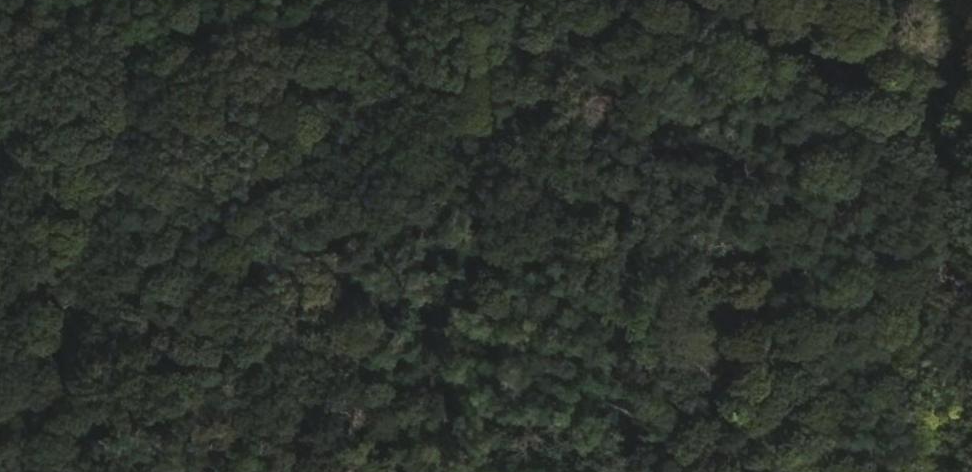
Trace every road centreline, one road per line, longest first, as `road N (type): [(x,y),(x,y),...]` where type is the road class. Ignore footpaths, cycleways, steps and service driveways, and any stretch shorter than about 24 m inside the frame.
road 1 (track): [(569,471),(544,93),(525,0)]

